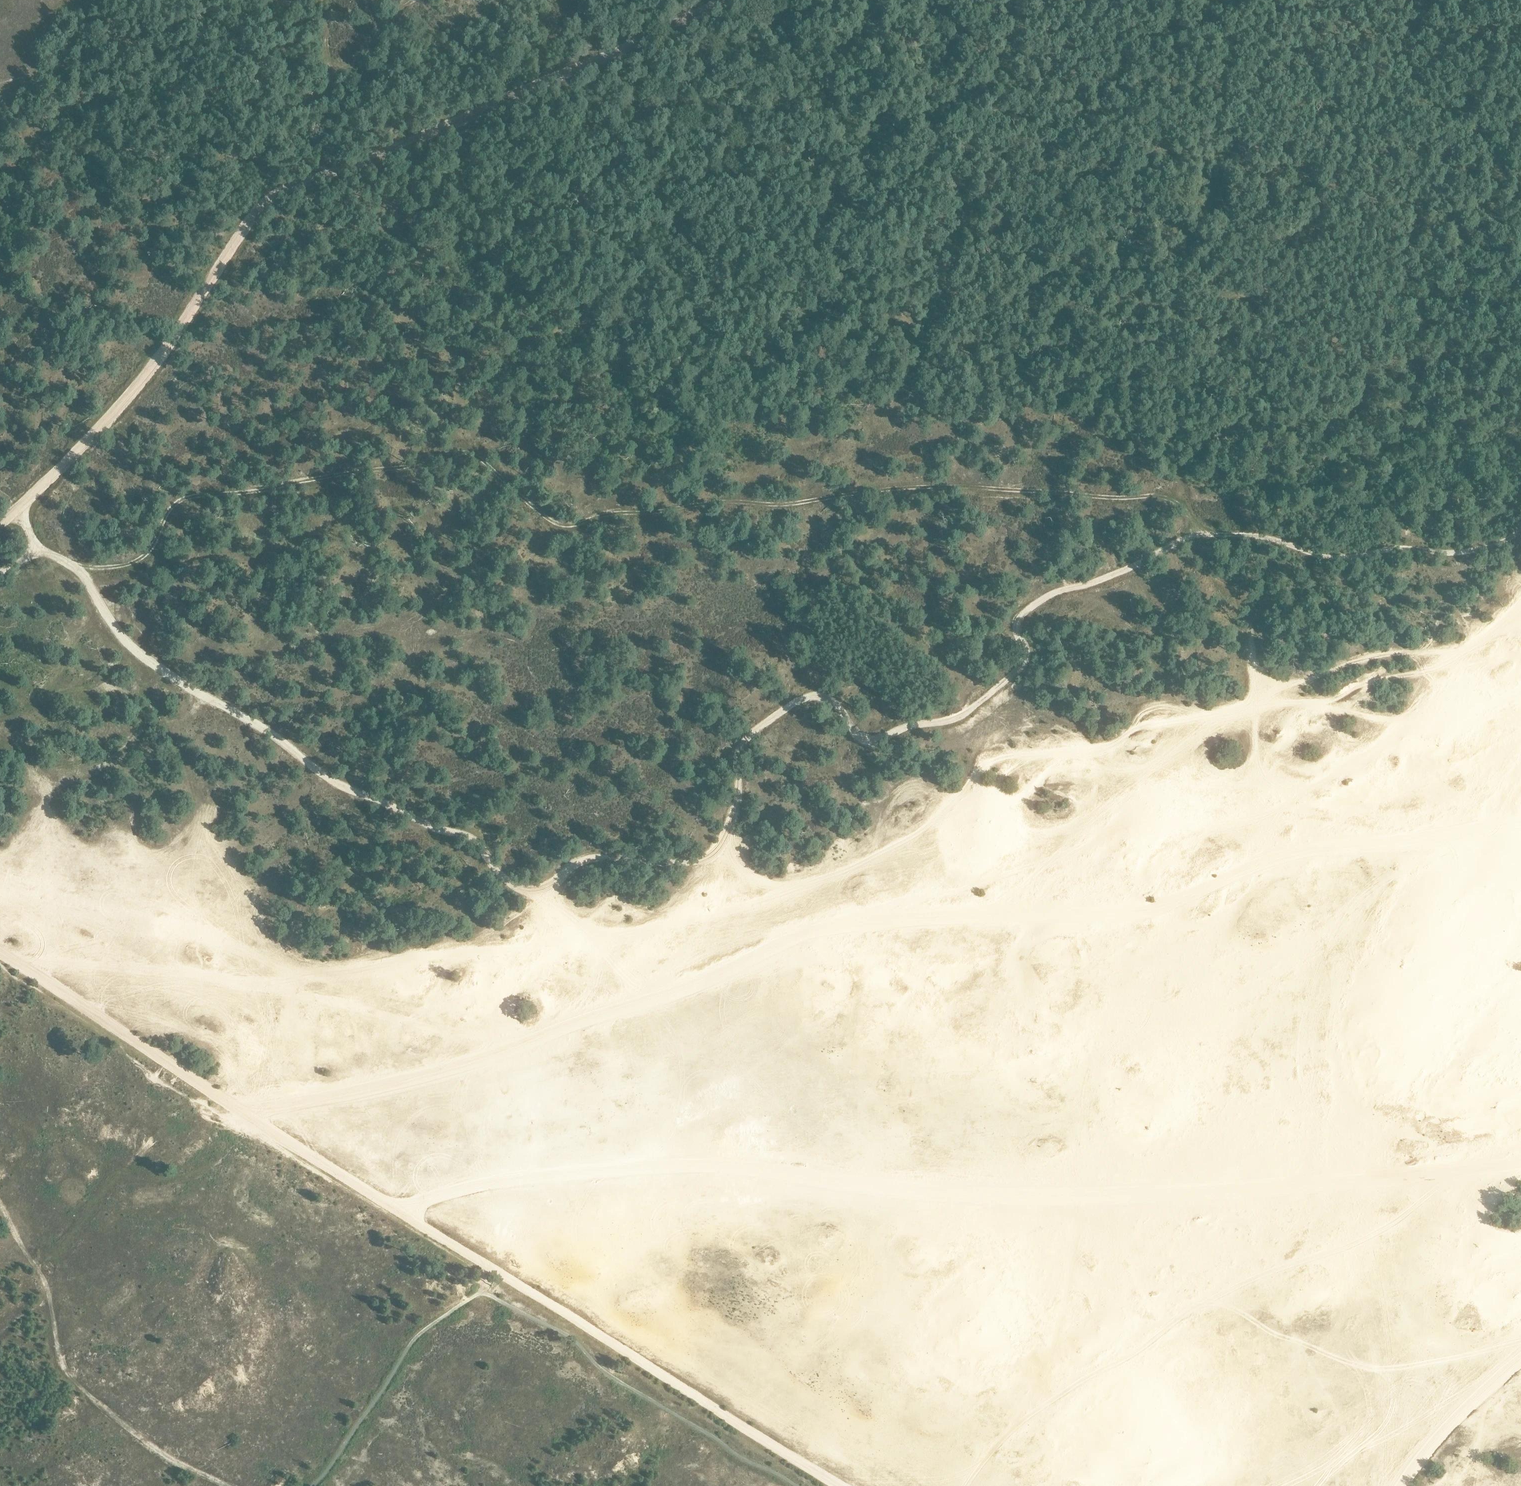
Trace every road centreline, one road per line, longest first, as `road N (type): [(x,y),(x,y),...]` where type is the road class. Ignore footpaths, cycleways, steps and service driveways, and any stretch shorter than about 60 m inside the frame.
road 1 (track): [(19,509),(38,543),(59,559),(124,567),(153,549),(167,512),(182,499),(464,451),(542,515),(569,526),(611,514),(916,487),(1182,496),(1201,536),(1260,537),(1335,557),(1396,548),(1470,552),(1520,531)]
road 2 (track): [(1201,536),(1025,610),(1019,626),(1025,661),(957,718),(872,739),(827,698),(793,703),(744,741),(734,811),(709,856),(680,863),(591,858),(526,890),(509,883),(466,836),(338,782),(259,724),(158,667),(128,643),(71,565)]
road 3 (track): [(1520,833),(1290,855),(1146,910),(963,913),(828,929),(444,1073),(333,1096),(231,1104)]
road 4 (track): [(1516,1157),(1351,1184),(1065,1194),(935,1195),(732,1164),(633,1168),(387,1204)]
road 5 (track): [(0,953),(840,1485)]
road 6 (track): [(0,525),(129,395),(272,196),(404,146),(727,0)]
road 7 (track): [(727,834),(757,882),(815,883),(906,837),(968,788),(982,764),(1119,742),(1155,719),(1224,709),(1386,653),(1465,656)]
road 8 (track): [(44,979),(129,972),(236,981),(416,968),(523,928),(541,889),(567,917),(639,922),(688,891),(757,882)]
road 9 (track): [(963,913),(1038,868),(1119,803),(1169,783),(1292,795),(1337,779),(1520,606)]
road 10 (track): [(1516,1157),(1444,1184),(1392,1224),(1327,1256),(1250,1279),(1177,1321),(1023,1416),(966,1485)]
road 11 (track): [(1182,496),(1176,311),(1191,243),(1218,180),(1215,135),(1243,0)]
road 12 (track): [(0,1207),(45,1283),(66,1370),(159,1452),(230,1485)]
road 13 (track): [(1201,536),(1204,565),(1251,617),(1259,790)]
road 14 (track): [(348,976),(464,1030),(528,1042)]
road 15 (track): [(1401,1485),(1438,1434),(1520,1357)]
road 16 (track): [(0,719),(63,693),(123,686),(158,667)]

